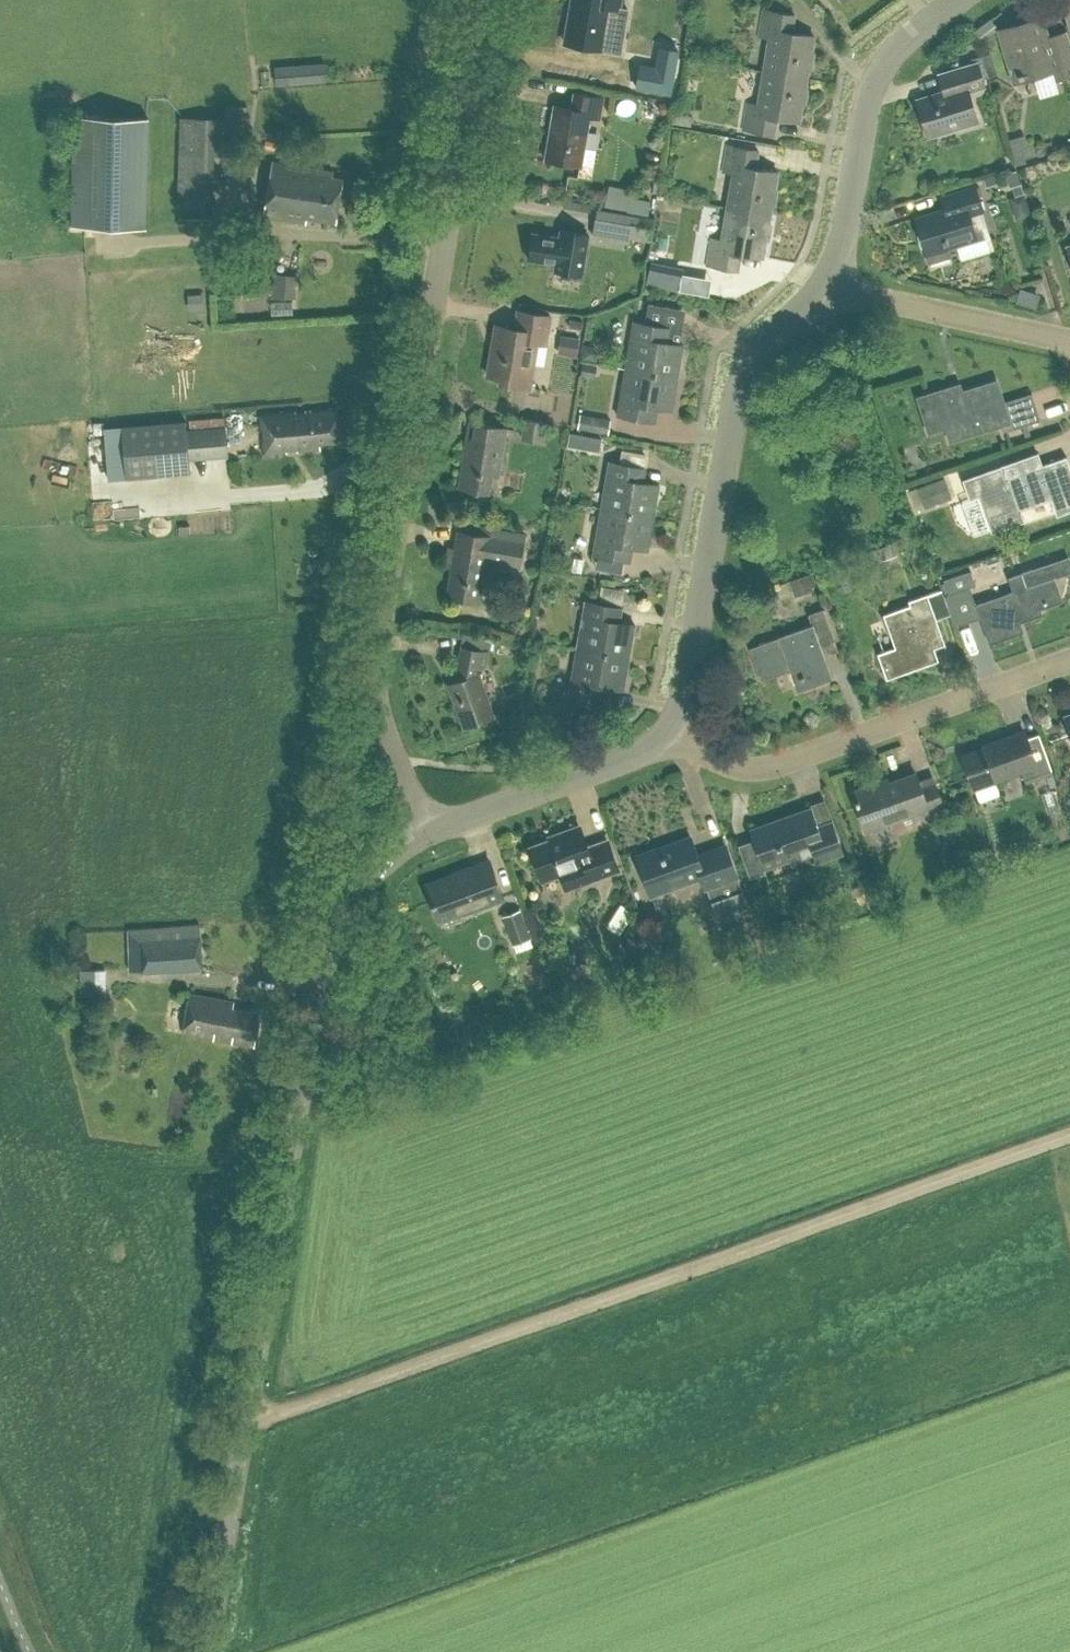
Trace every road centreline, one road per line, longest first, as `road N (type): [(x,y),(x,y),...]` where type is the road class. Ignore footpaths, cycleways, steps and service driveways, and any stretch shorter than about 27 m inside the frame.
road 1 (unclassified): [(206,1651),(338,906),(423,823)]
road 2 (unclassified): [(423,823),(383,746),(367,669),(482,0)]
road 3 (residential): [(660,736),(678,713),(740,378),(823,281)]
road 4 (residential): [(660,736),(737,767),(776,766),(1069,657)]
road 5 (residential): [(823,281),(844,235),(877,70),(897,43),(954,0)]
road 6 (residential): [(423,823),(639,753),(660,736)]
road 7 (residential): [(1069,341),(823,281)]

